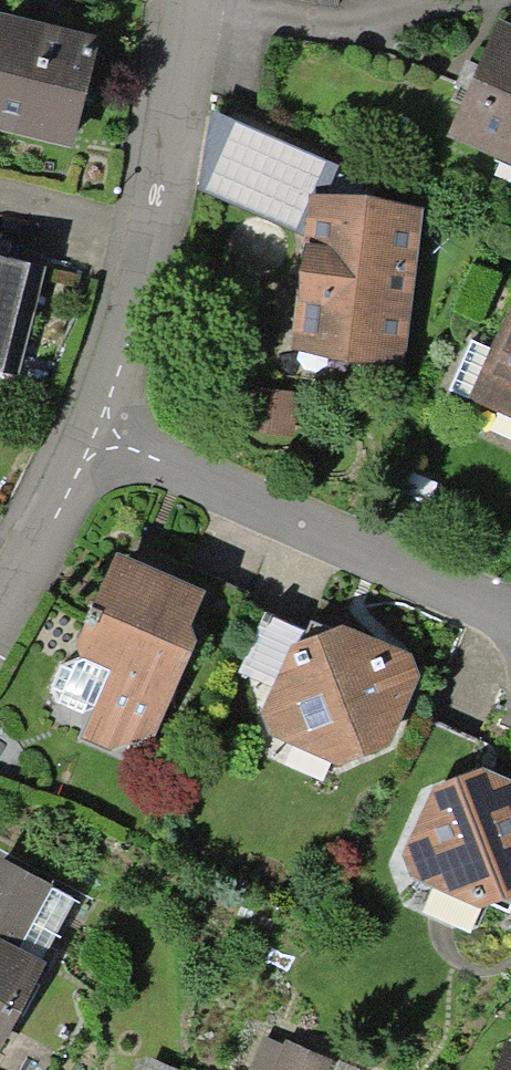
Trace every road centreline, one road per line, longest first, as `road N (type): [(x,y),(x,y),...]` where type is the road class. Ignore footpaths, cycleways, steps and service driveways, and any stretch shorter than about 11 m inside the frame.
road 1 (residential): [(510,638),(80,435)]
road 2 (residential): [(207,0),(154,229),(80,435)]
road 3 (residential): [(80,435),(0,572)]

